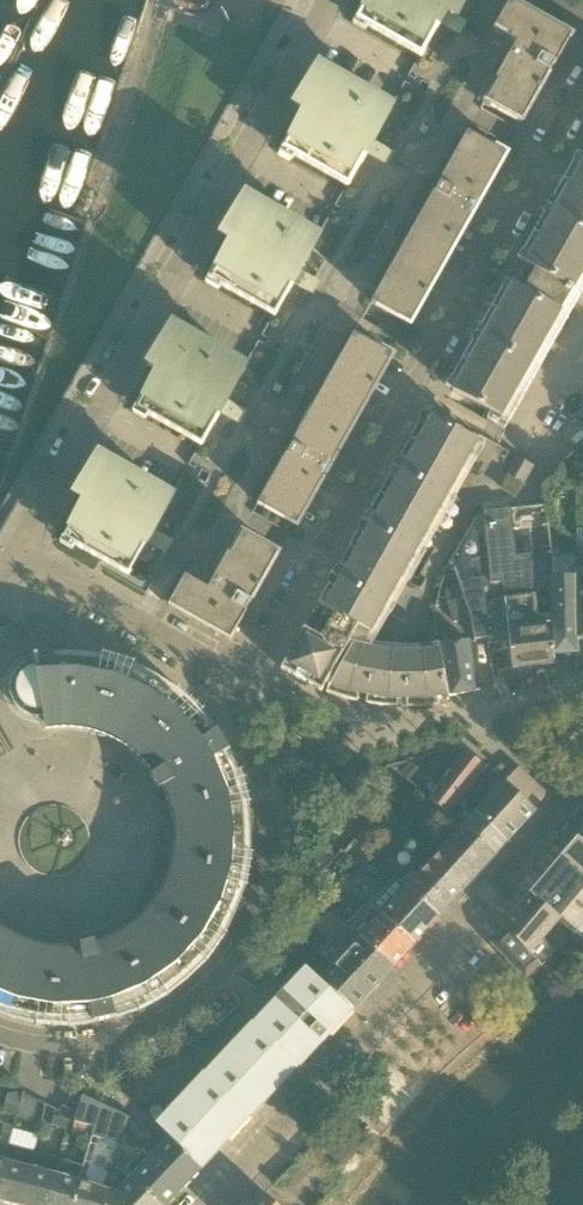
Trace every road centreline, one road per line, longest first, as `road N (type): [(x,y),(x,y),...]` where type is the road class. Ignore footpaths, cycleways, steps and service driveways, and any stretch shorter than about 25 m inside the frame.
road 1 (residential): [(582,83),(259,666),(229,672)]
road 2 (residential): [(19,557),(334,0)]
road 3 (residential): [(0,1034),(89,1045),(139,1034),(191,1005),(248,941),(263,907),(270,830),(229,672)]
road 4 (residential): [(212,1204),(569,802)]
road 5 (residential): [(229,672),(19,557)]
road 6 (residential): [(569,802),(499,720),(582,697)]

